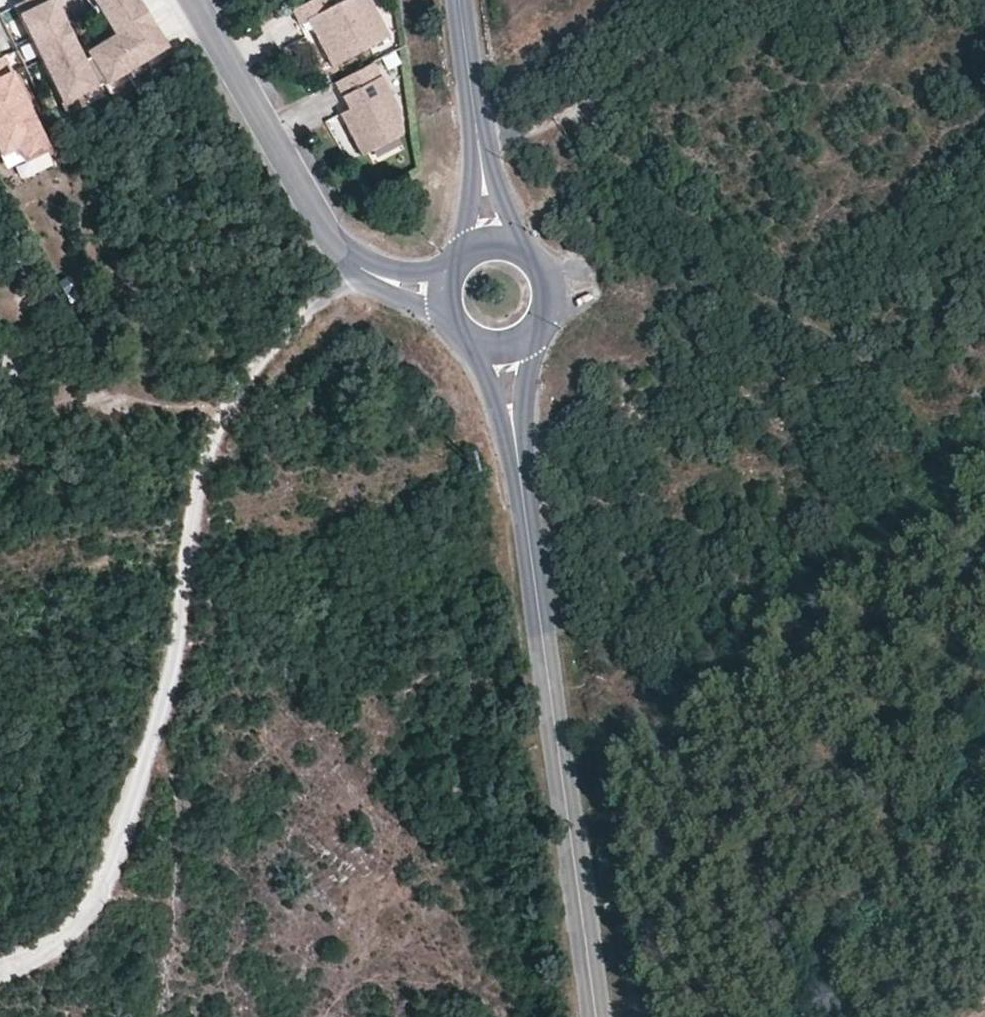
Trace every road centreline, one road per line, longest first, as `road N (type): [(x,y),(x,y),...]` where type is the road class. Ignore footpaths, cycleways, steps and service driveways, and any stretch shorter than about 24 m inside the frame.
road 1 (tertiary): [(599,1016),(520,449)]
road 2 (residential): [(190,0),(361,265)]
road 3 (tertiary): [(477,131),(456,262)]
road 4 (tertiary): [(477,131),(460,0)]
road 5 (tertiary): [(520,449),(533,326)]
road 6 (tertiary): [(474,338),(520,449)]

